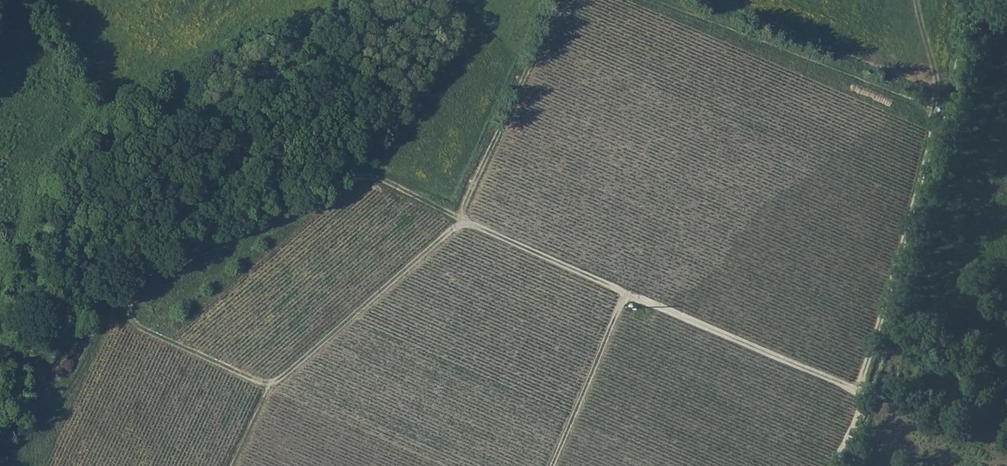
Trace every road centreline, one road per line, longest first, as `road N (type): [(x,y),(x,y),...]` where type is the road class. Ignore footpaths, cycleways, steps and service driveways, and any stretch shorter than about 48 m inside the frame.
road 1 (track): [(833,465),(864,392),(368,177),(294,218),(205,246),(134,301),(132,322),(274,385)]
road 2 (track): [(274,385),(462,220)]
road 3 (track): [(550,465),(625,294)]

